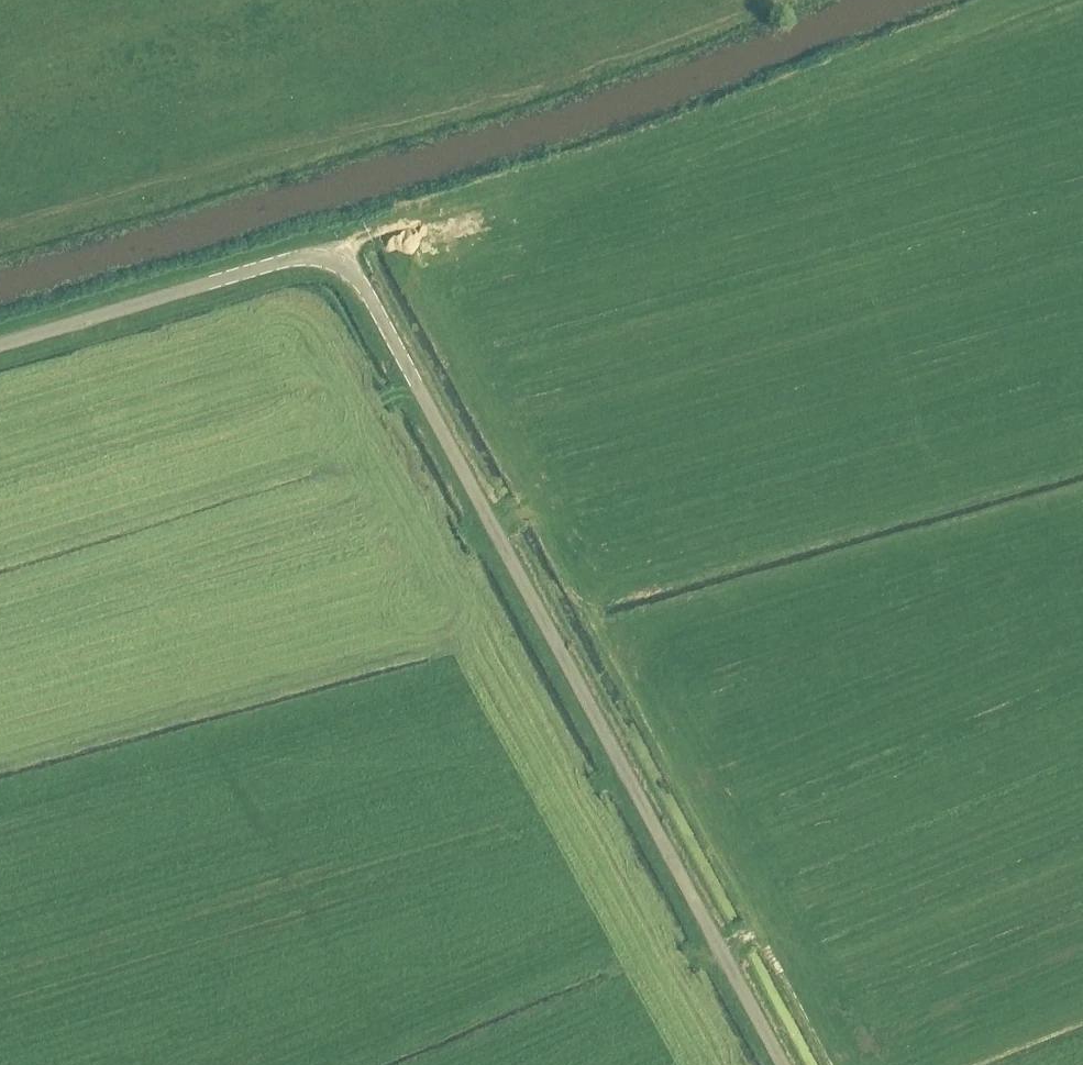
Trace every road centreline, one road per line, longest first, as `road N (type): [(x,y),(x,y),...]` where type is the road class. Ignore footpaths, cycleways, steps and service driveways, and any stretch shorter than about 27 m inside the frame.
road 1 (unclassified): [(780,1064),(343,261),(303,257),(0,348)]

